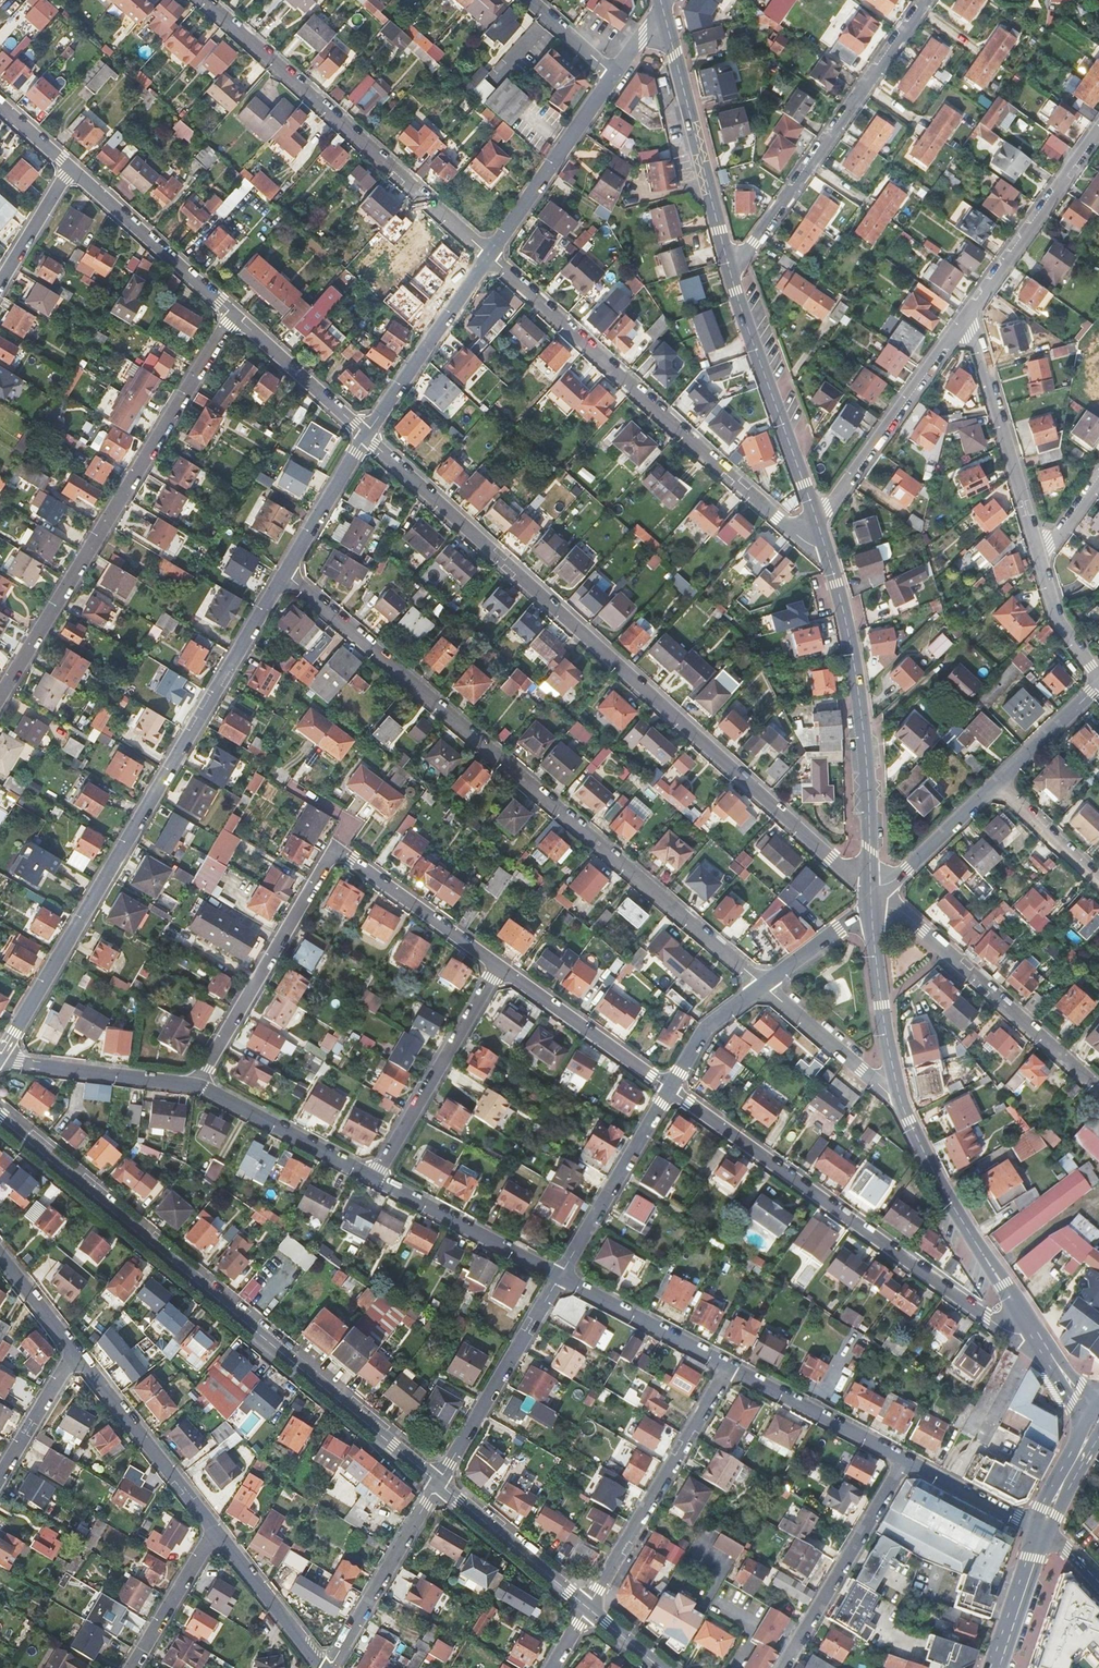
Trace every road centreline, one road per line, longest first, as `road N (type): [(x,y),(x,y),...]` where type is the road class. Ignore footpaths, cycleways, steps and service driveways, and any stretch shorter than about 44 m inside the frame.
road 1 (unclassified): [(364,435),(830,859),(872,885)]
road 2 (unclassified): [(284,574),(764,985)]
road 3 (unclassified): [(0,1117),(439,1483)]
road 4 (unclassified): [(284,574),(0,1056)]
road 5 (unclassified): [(827,550),(777,518),(489,255)]
road 6 (unclassified): [(0,695),(232,315)]
road 7 (unclassified): [(670,1090),(1000,1327),(1025,1331)]
road 8 (unclassified): [(489,255),(204,0)]
road 9 (secondary): [(872,885),(859,694),(827,550)]
road 10 (unclassified): [(728,262),(745,255),(924,0)]
road 11 (residential): [(1098,1089),(923,931),(873,901)]
road 12 (residential): [(587,1607),(730,1368)]
road 13 (residential): [(197,1085),(335,855)]
road 14 (secondary): [(814,512),(728,262)]
road 15 (secondary): [(728,262),(662,7)]
road 16 (unclassified): [(814,512),(832,504),(964,317)]
road 17 (residential): [(376,1180),(500,967)]
road 18 (residential): [(964,317),(979,343),(1037,547)]
road 19 (residential): [(783,1667),(906,1461)]
road 20 (unclassified): [(439,1483),(560,1277)]
road 21 (unclassified): [(73,1352),(217,1534)]
road 22 (unclassified): [(964,317),(1098,129)]
road 23 (unclassified): [(69,167),(232,315)]
road 24 (unclassified): [(489,255),(364,435)]
road 25 (unclassified): [(613,75),(489,255)]
road 26 (unclassified): [(560,1277),(670,1090)]
road 27 (unclassified): [(330,1667),(439,1483)]
road 28 (unclassified): [(500,967),(670,1090)]
road 29 (unclassified): [(560,1277),(376,1180)]
road 30 (secondary): [(901,1102),(881,1003),(873,901)]
road 31 (unclassified): [(376,1180),(197,1085)]
road 32 (unclassified): [(335,855),(500,967)]
road 33 (unclassified): [(906,1461),(730,1368)]
road 34 (unclassified): [(197,1085),(0,1060)]
road 35 (unclassified): [(439,1483),(587,1607)]
road 36 (unclassified): [(730,1368),(560,1277)]
road 37 (unclassified): [(764,985),(901,1102)]
road 38 (unclassified): [(232,315),(364,435)]
road 39 (secondary): [(983,1252),(901,1102)]
road 40 (unclassified): [(217,1534),(322,1667)]
road 41 (unclassified): [(872,885),(895,879),(997,784)]
road 42 (unclassified): [(364,435),(284,574)]
road 43 (residential): [(132,1667),(217,1534)]
road 44 (unclassified): [(1042,1532),(906,1461)]
road 45 (residential): [(1037,547),(1055,614),(1098,677)]
road 46 (unclassified): [(670,1090),(705,1030),(764,985)]
road 47 (secondary): [(993,1667),(1042,1532)]
road 48 (residential): [(0,1475),(73,1352)]
road 49 (unclassified): [(997,784),(1098,687)]
road 50 (unclassified): [(997,784),(1098,881)]
road 51 (unclassified): [(764,985),(873,901)]
road 52 (residential): [(69,167),(0,281)]
road 53 (secondary): [(1083,1419),(1044,1501),(1042,1532)]
road 54 (unclassified): [(0,1257),(73,1352)]

